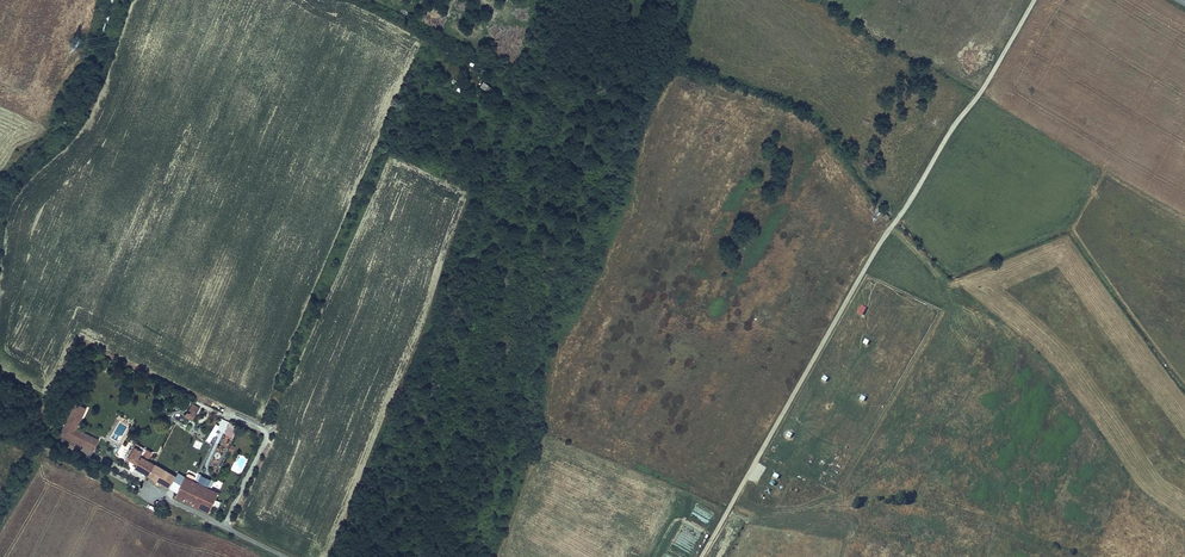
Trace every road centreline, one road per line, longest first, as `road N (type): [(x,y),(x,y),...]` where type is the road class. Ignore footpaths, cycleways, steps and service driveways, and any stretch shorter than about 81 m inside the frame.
road 1 (track): [(1035,0),(865,267),(701,556)]
road 2 (residential): [(125,480),(287,556)]

